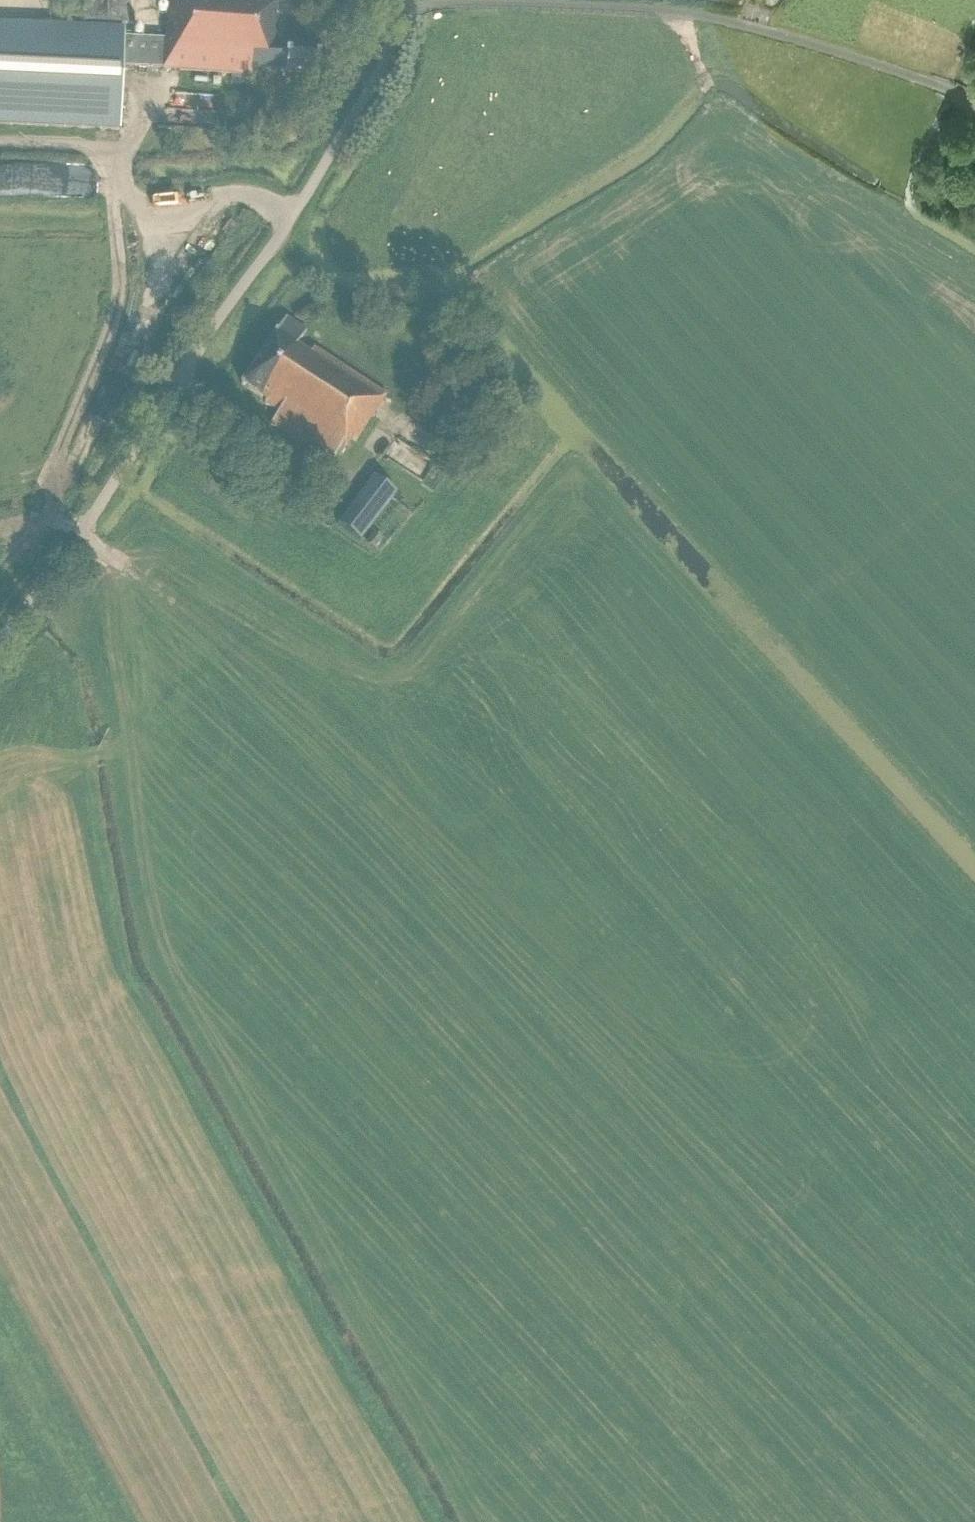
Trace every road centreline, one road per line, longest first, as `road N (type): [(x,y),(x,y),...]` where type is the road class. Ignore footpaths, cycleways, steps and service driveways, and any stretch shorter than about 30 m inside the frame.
road 1 (unclassified): [(0,640),(81,534),(367,91),(386,47),(385,0)]
road 2 (track): [(121,185),(113,203),(116,305),(53,465),(52,512),(81,534)]
road 3 (track): [(292,215),(231,198),(182,216),(134,206),(121,185),(121,162),(158,90)]
road 4 (track): [(121,162),(90,148),(0,144)]

